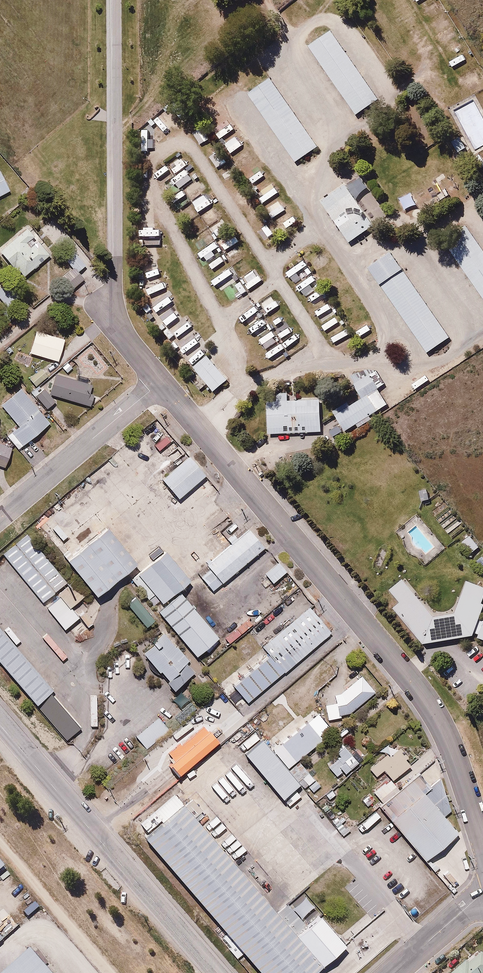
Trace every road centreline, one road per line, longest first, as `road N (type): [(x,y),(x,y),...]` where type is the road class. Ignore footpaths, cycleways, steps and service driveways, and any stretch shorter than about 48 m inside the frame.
road 1 (residential): [(159,382),(420,695),(456,760),(482,843)]
road 2 (residential): [(114,0),(115,324),(159,382)]
road 3 (tertiary): [(217,972),(0,725)]
road 4 (residential): [(159,382),(0,517)]
road 5 (tertiary): [(392,972),(482,894)]

